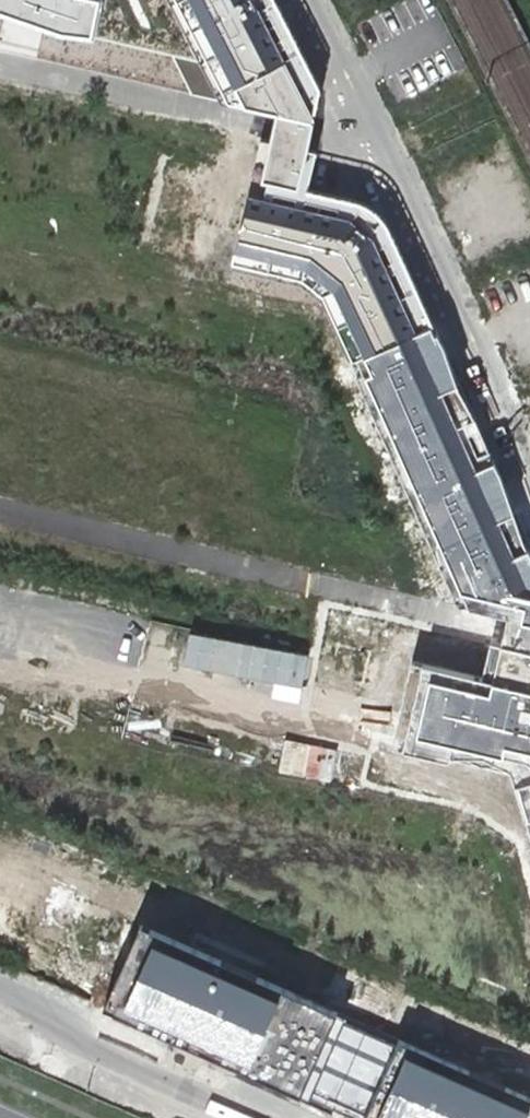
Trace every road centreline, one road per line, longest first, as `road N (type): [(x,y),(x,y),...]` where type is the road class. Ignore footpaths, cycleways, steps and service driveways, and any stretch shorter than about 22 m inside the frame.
road 1 (residential): [(529,484),(306,0)]
road 2 (residential): [(298,1117),(0,986)]

